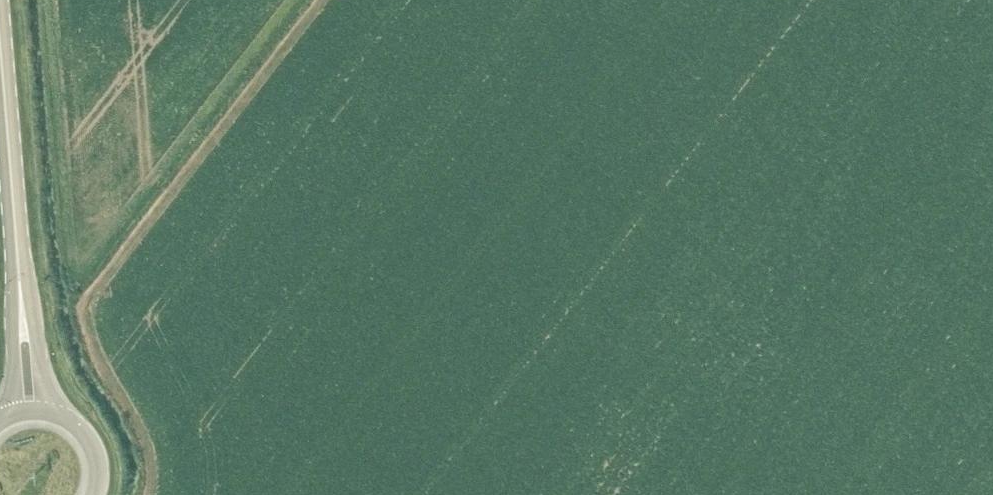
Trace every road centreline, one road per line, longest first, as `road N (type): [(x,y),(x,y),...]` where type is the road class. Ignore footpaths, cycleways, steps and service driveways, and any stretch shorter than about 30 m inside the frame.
road 1 (secondary): [(0,47),(22,309)]

